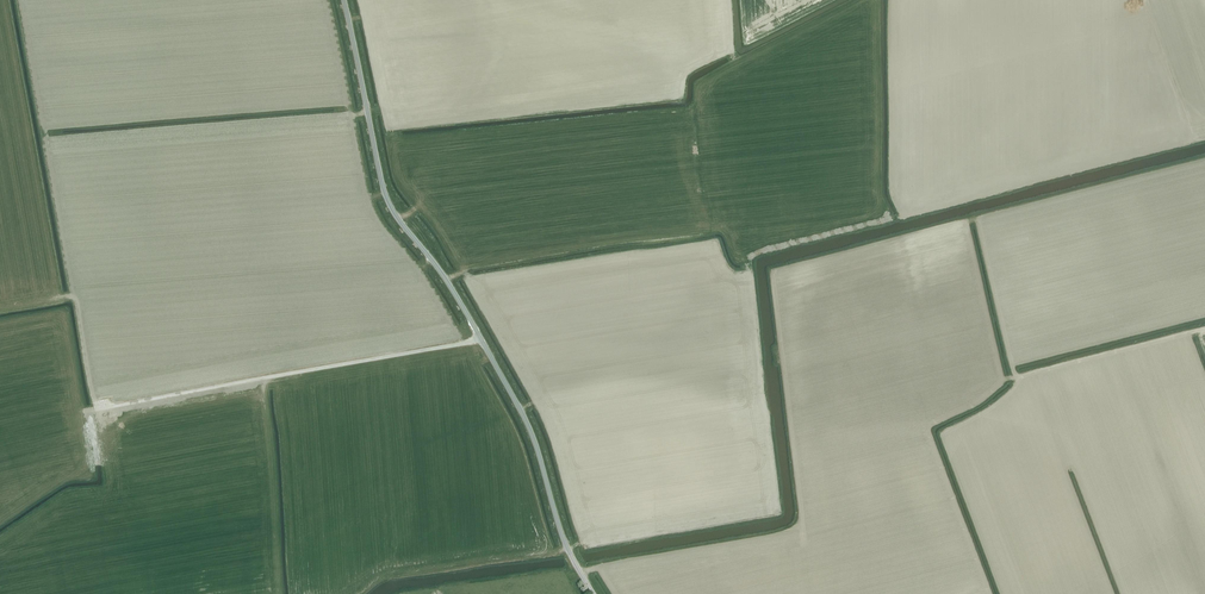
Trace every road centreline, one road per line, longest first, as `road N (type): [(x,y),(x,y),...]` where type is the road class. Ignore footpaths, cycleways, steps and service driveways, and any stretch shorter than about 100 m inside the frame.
road 1 (unclassified): [(593,593),(565,543),(523,414),(450,285),(389,204),(344,0)]
road 2 (track): [(268,377),(276,509)]

